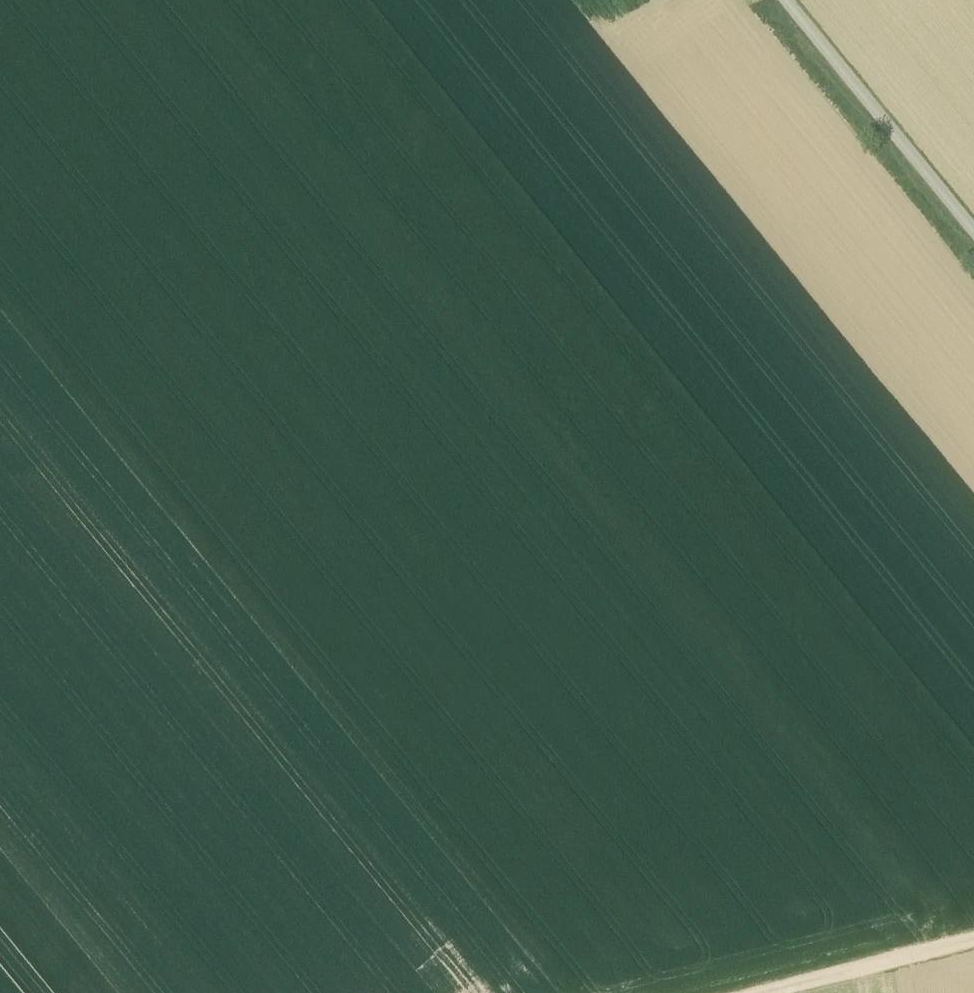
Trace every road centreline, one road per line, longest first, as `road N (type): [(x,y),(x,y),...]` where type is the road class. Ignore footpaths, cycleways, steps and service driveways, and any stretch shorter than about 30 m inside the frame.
road 1 (track): [(787,0),(973,232)]
road 2 (track): [(761,992),(973,940)]

